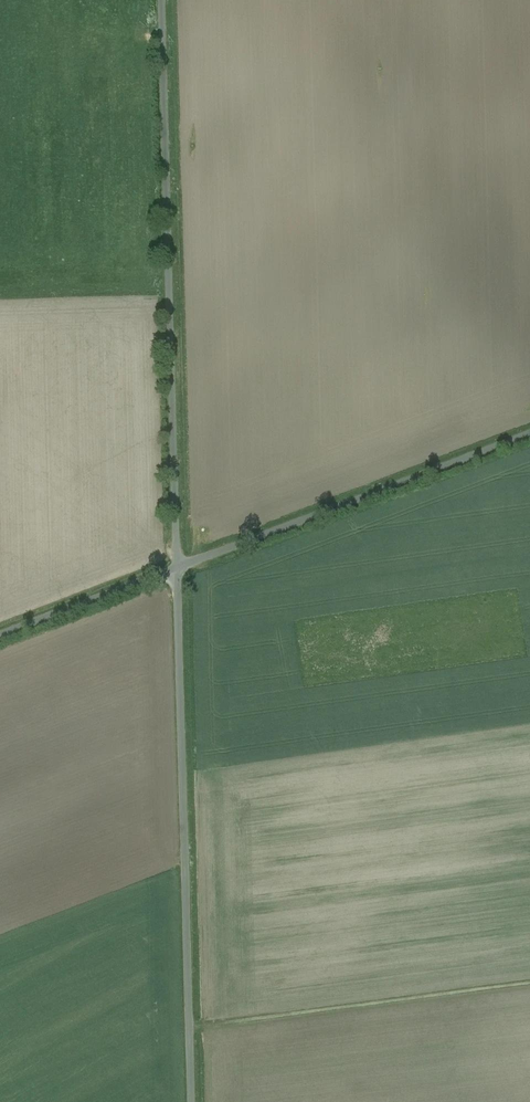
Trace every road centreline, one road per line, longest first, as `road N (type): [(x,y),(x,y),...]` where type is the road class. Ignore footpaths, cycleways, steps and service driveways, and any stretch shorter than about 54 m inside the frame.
road 1 (unclassified): [(177,568),(163,0)]
road 2 (unclassified): [(191,1101),(177,568)]
road 3 (unclassified): [(177,568),(529,430)]
road 4 (unclassified): [(0,635),(177,568)]

